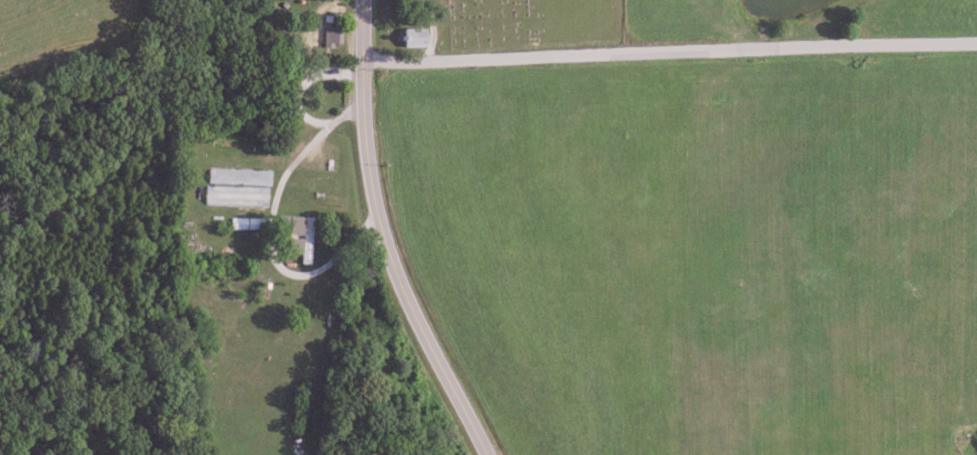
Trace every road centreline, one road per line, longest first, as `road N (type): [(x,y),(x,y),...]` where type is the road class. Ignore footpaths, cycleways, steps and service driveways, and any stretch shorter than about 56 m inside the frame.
road 1 (residential): [(976,43),(361,65)]
road 2 (secondary): [(485,454),(413,314),(375,211),(363,122),(361,0)]

